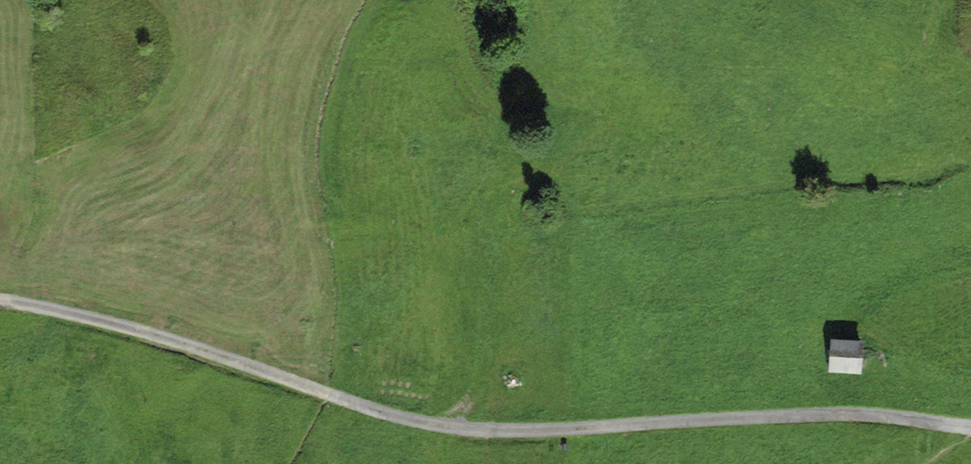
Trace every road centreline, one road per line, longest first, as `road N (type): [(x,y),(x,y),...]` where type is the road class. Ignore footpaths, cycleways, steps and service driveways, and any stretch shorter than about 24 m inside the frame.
road 1 (residential): [(970,428),(900,417),(515,435),(404,418),(71,310),(0,296)]
road 2 (track): [(622,159),(531,175),(508,182),(492,201),(477,236),(471,389),(453,425)]

